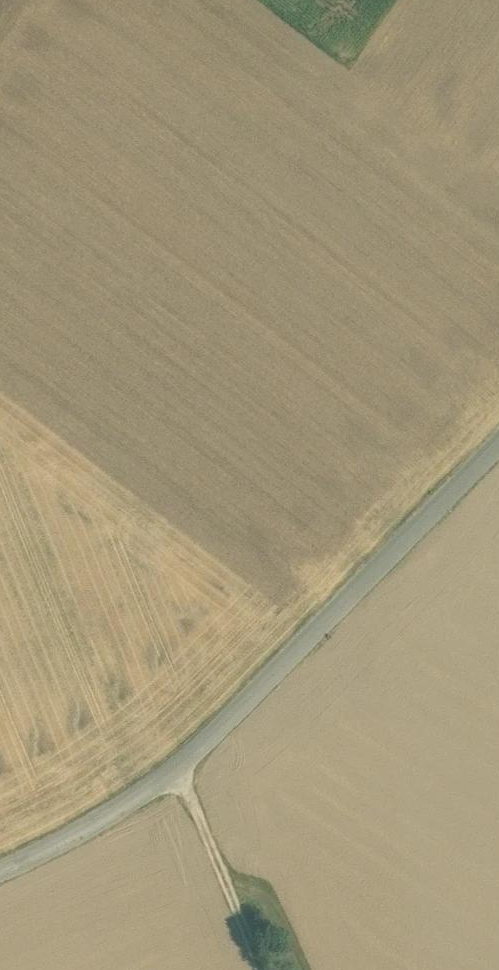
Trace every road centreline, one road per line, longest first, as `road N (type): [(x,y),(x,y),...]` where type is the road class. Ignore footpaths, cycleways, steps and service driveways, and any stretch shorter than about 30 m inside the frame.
road 1 (tertiary): [(0,873),(179,771),(498,446)]
road 2 (track): [(179,771),(260,969)]

